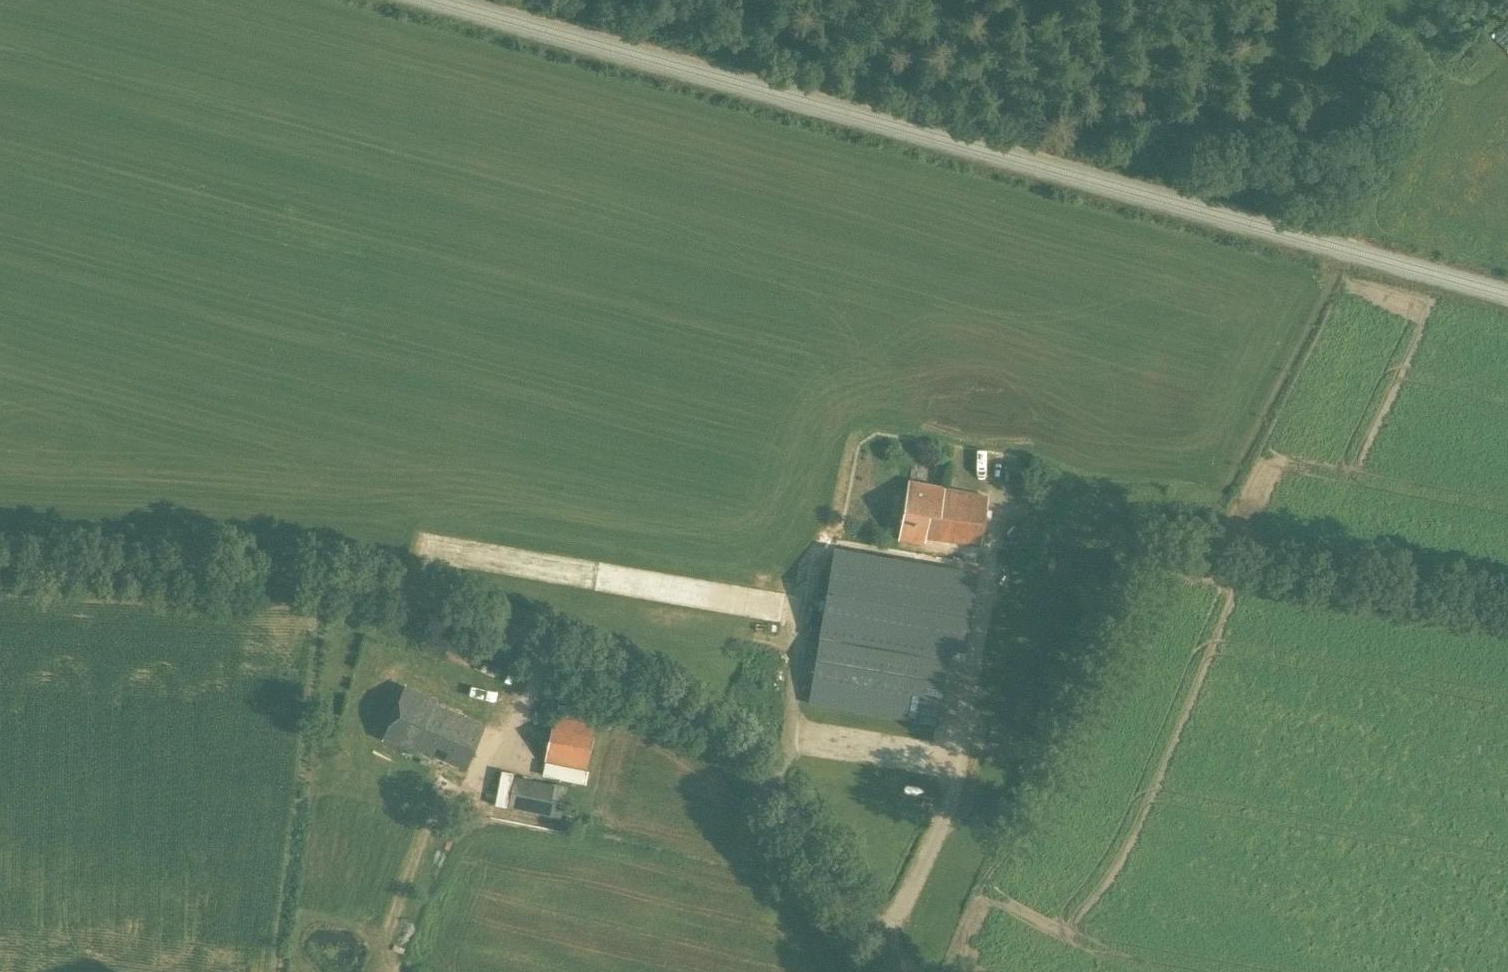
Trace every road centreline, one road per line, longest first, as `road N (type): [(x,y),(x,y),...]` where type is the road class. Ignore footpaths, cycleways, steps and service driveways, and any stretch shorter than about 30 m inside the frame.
road 1 (unclassified): [(914,971),(731,747),(596,671),(408,597),(324,575),(0,560)]
road 2 (track): [(882,937),(943,826),(962,769),(1005,473)]

